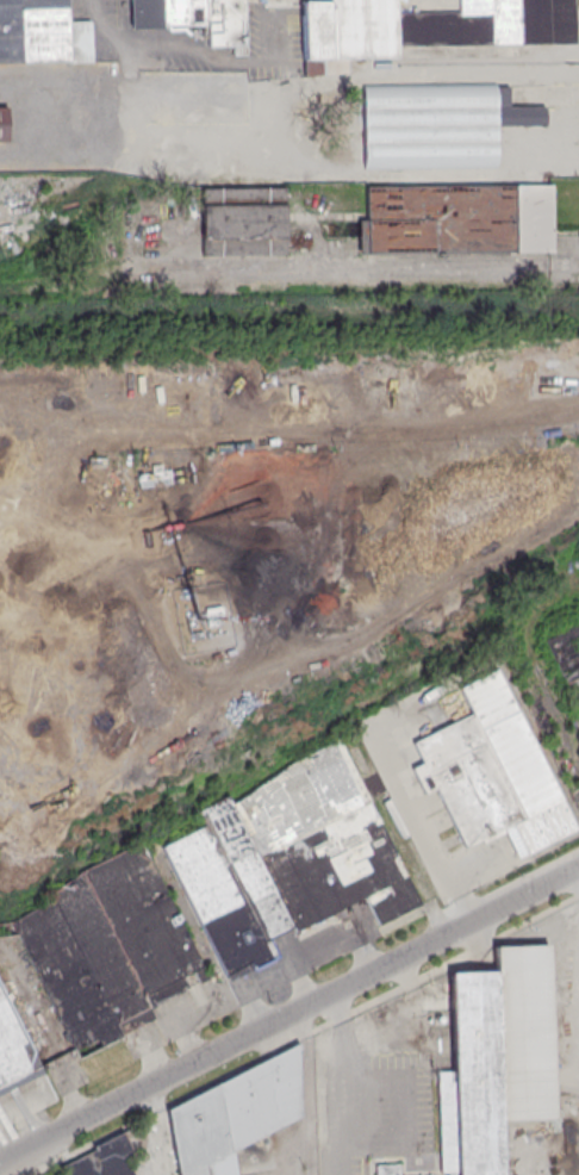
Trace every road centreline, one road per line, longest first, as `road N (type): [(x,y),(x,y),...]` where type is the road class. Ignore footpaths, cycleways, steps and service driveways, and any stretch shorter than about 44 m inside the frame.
road 1 (residential): [(578,870),(0,1161)]

